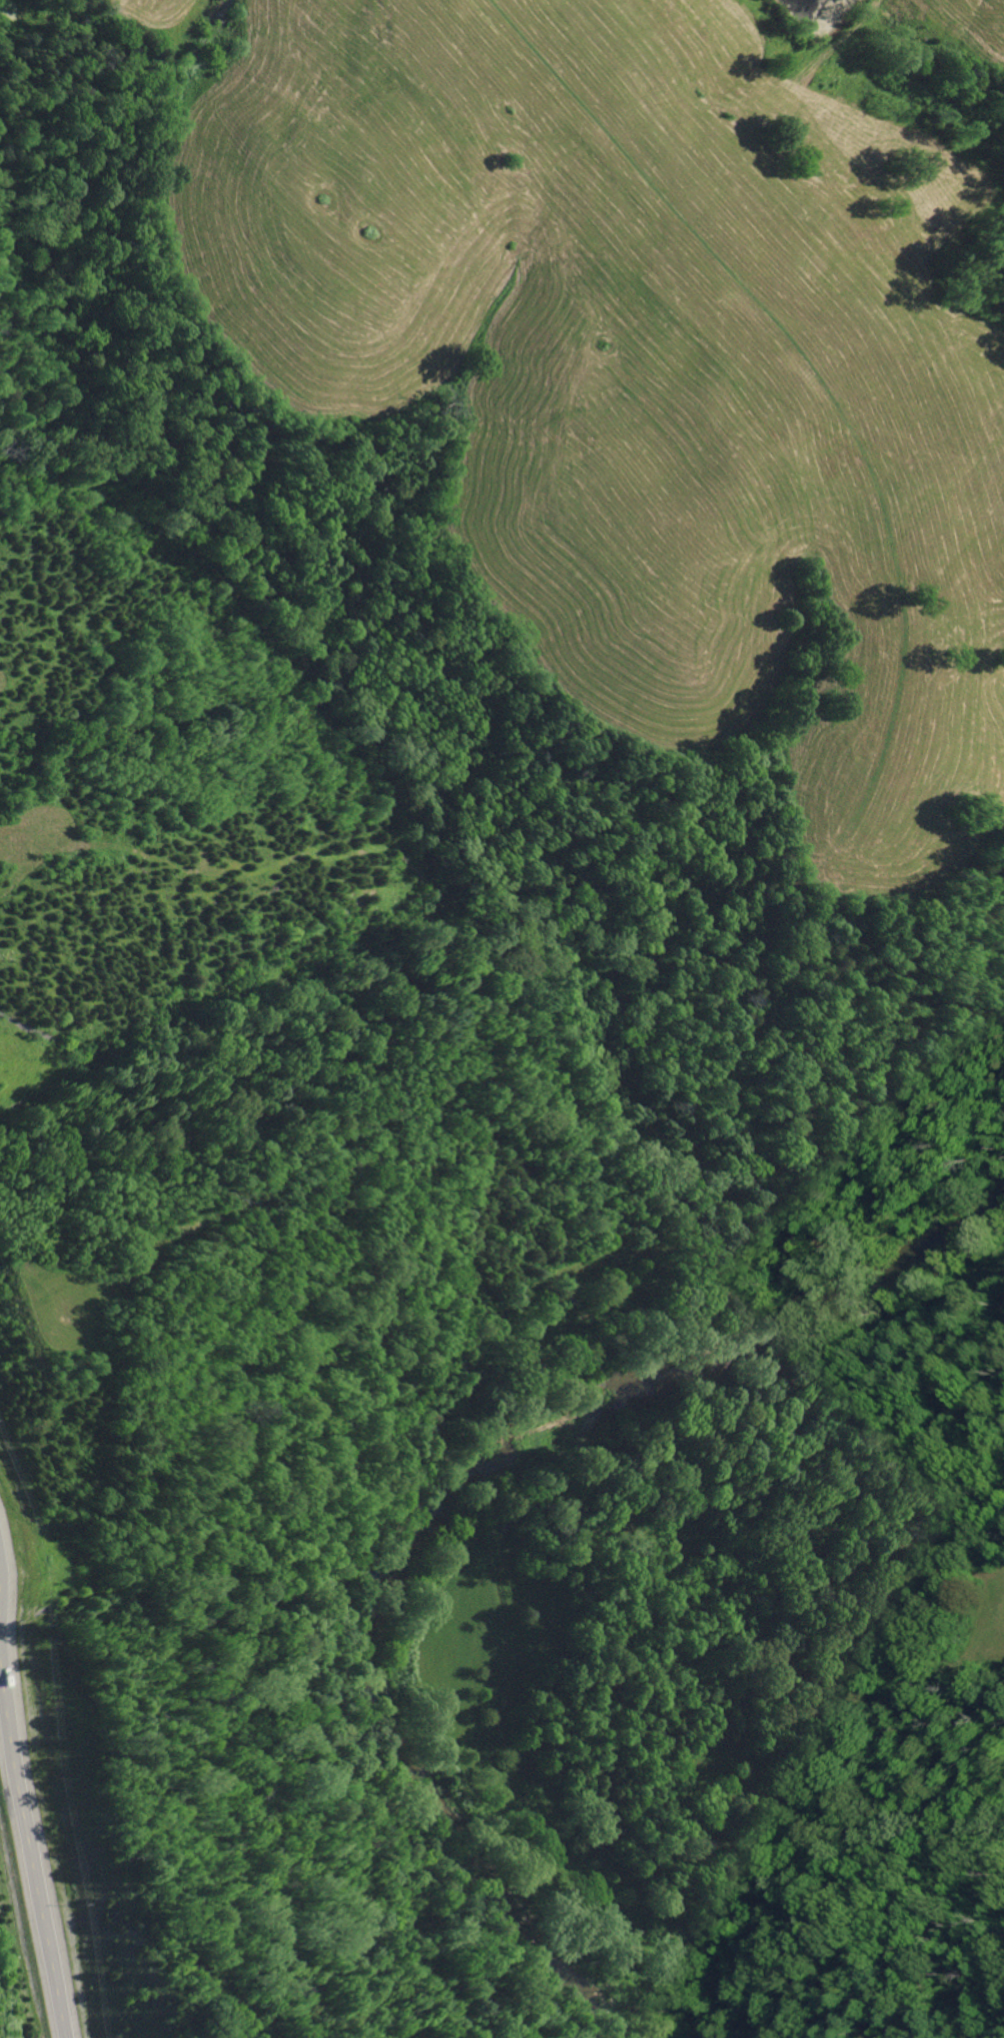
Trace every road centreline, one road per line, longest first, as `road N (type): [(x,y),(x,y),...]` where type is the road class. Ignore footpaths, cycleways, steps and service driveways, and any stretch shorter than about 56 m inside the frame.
road 1 (primary): [(81,2037),(0,1636)]

